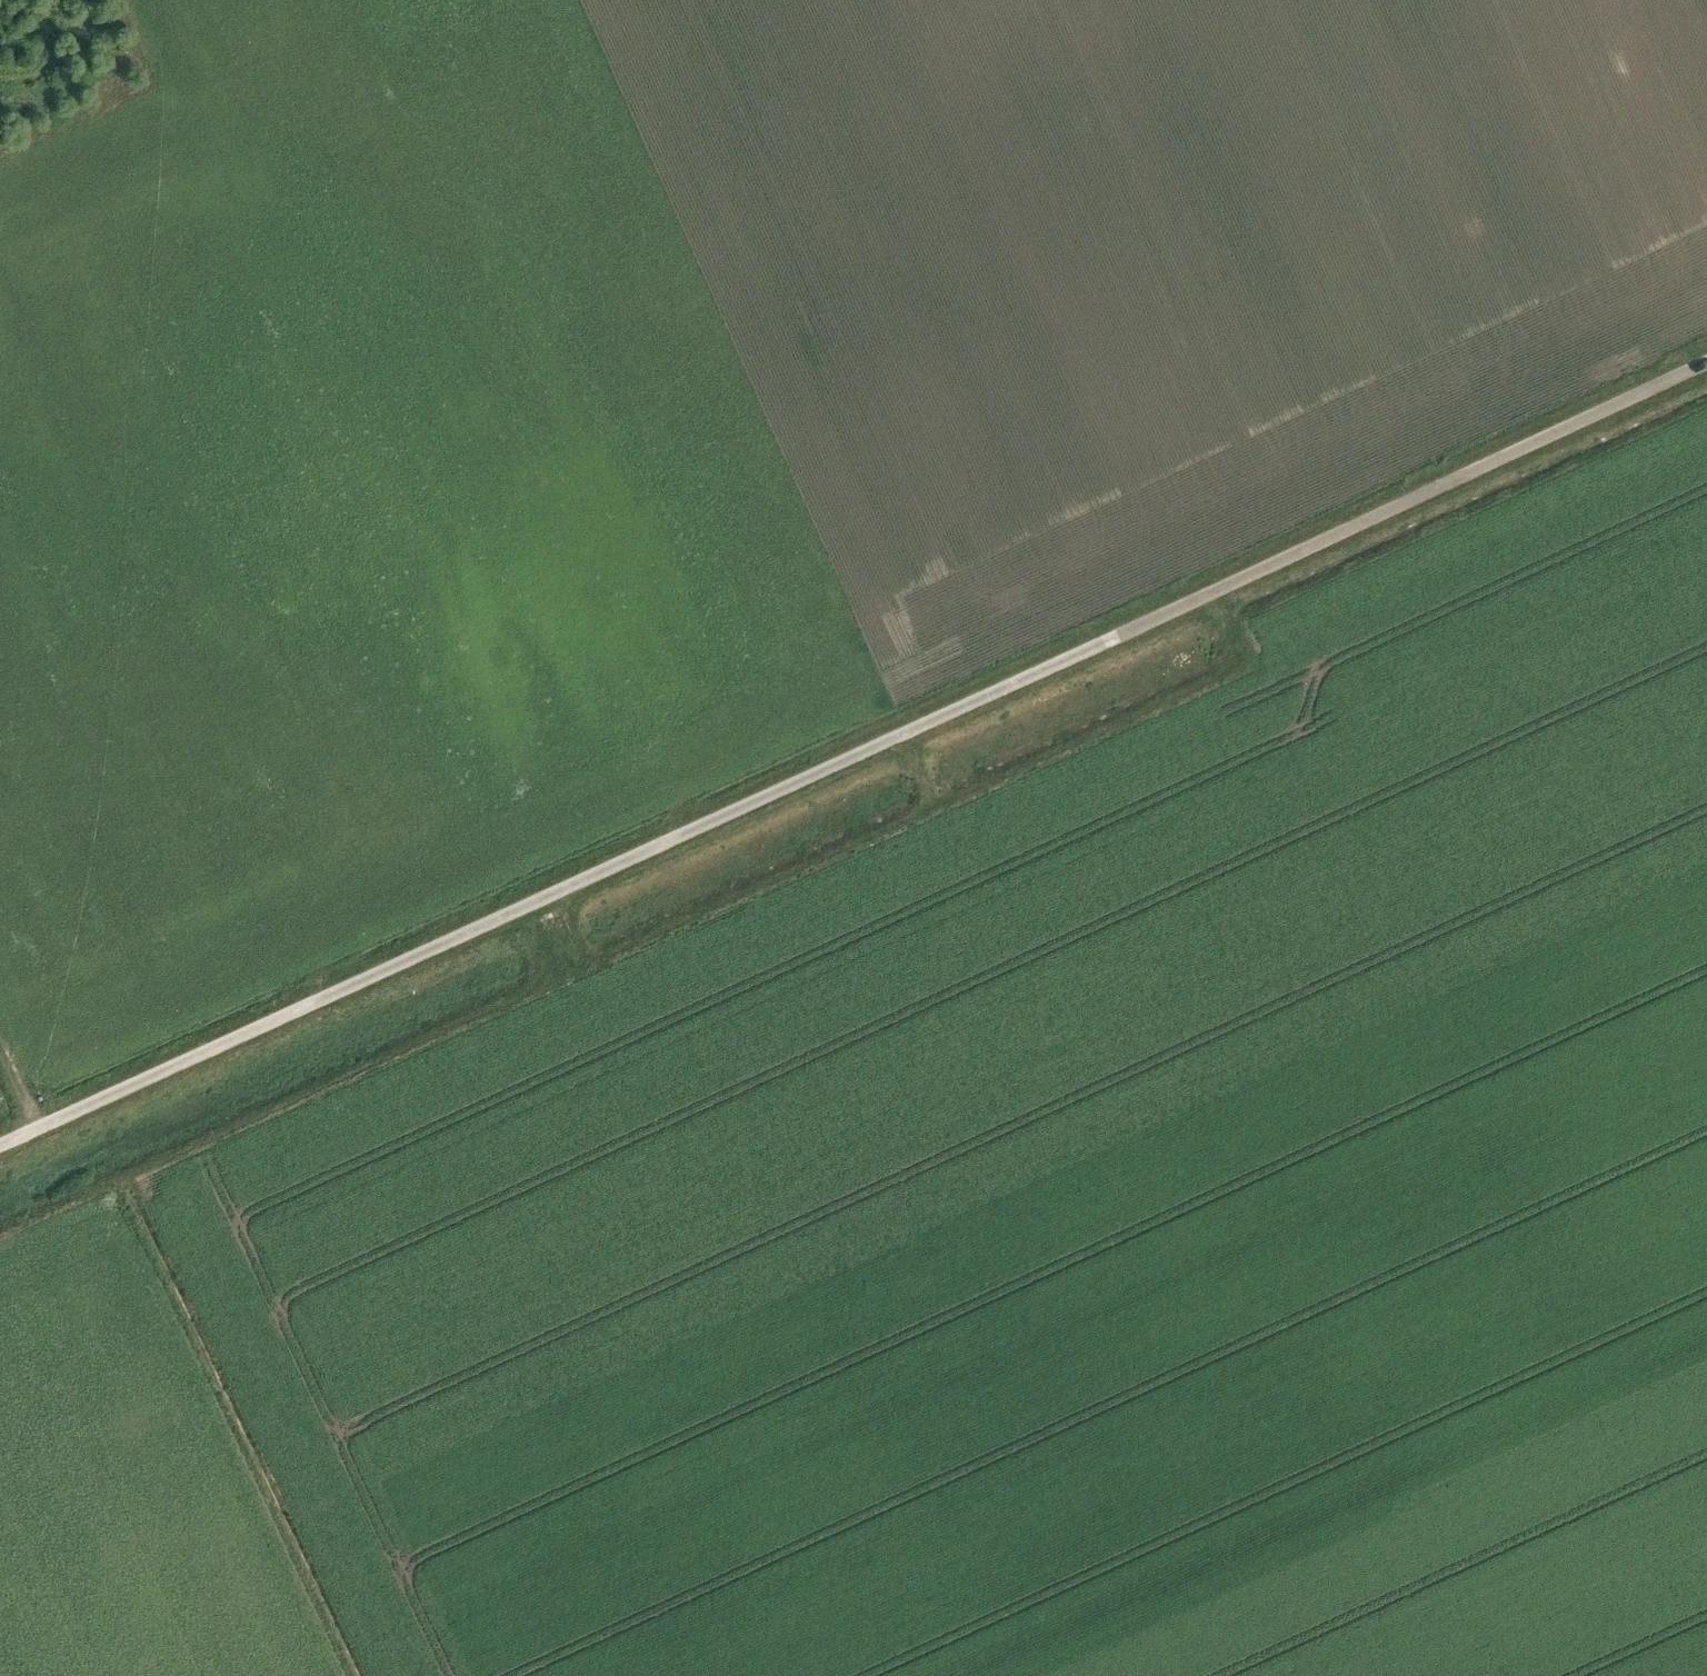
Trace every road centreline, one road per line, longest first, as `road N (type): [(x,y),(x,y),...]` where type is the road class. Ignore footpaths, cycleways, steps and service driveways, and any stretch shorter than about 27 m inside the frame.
road 1 (track): [(0,1143),(1119,632)]
road 2 (unclassified): [(1119,632),(1706,362)]

